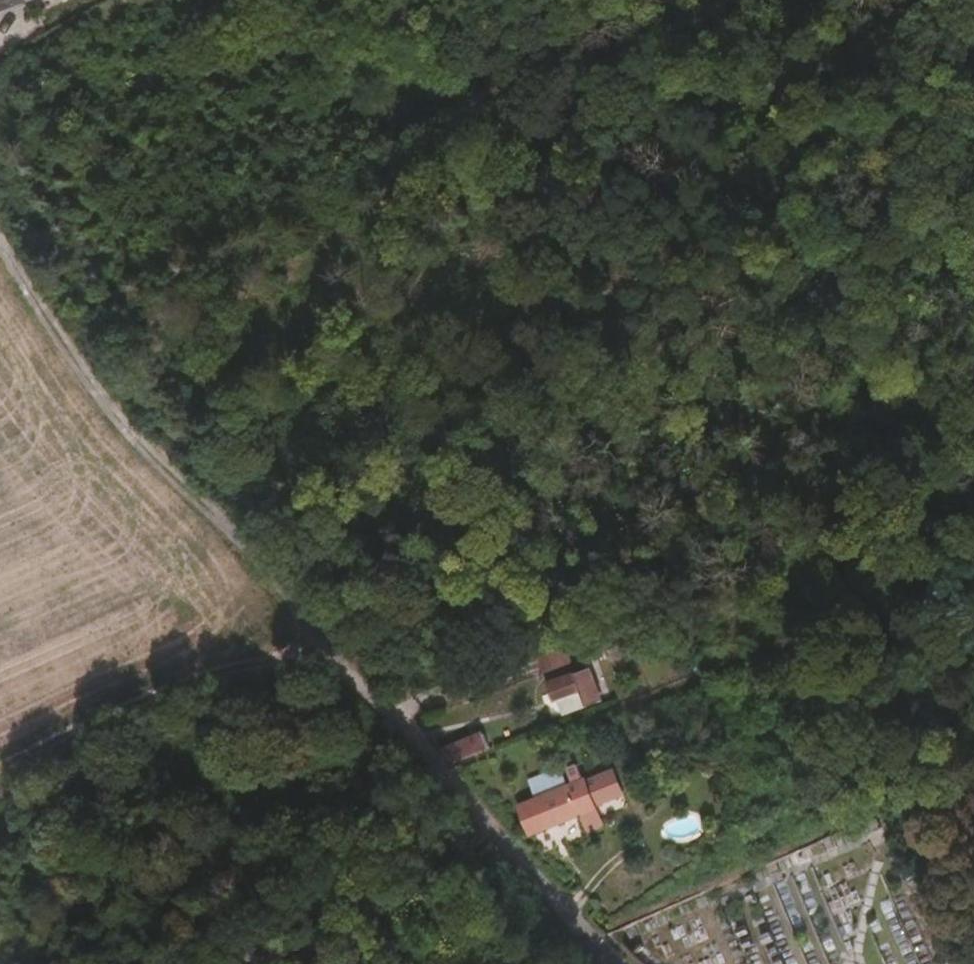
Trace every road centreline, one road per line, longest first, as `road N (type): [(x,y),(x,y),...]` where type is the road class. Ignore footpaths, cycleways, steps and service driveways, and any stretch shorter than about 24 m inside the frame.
road 1 (track): [(625,963),(75,359),(0,232)]
road 2 (track): [(0,768),(325,629)]

